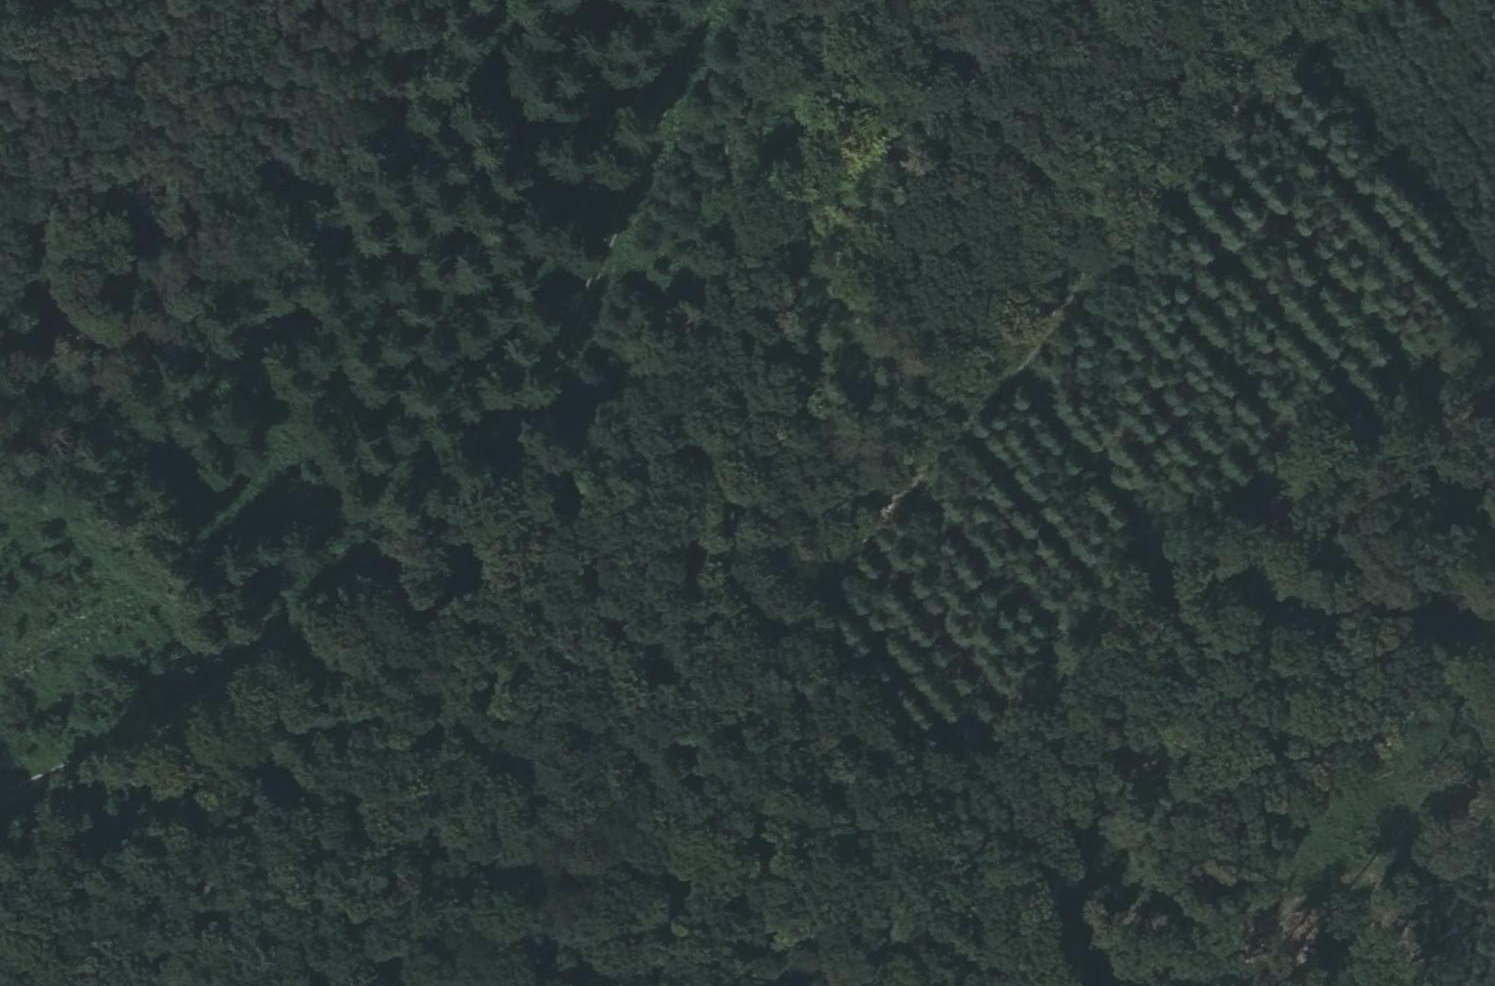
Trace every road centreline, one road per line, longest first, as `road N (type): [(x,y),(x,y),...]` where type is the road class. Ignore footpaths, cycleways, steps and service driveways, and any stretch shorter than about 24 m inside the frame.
road 1 (track): [(727,0),(691,55),(620,236),(603,396),(561,441),(437,516),(259,576),(60,672),(0,727)]
road 2 (track): [(367,0),(112,329)]
road 3 (track): [(0,240),(112,329)]

